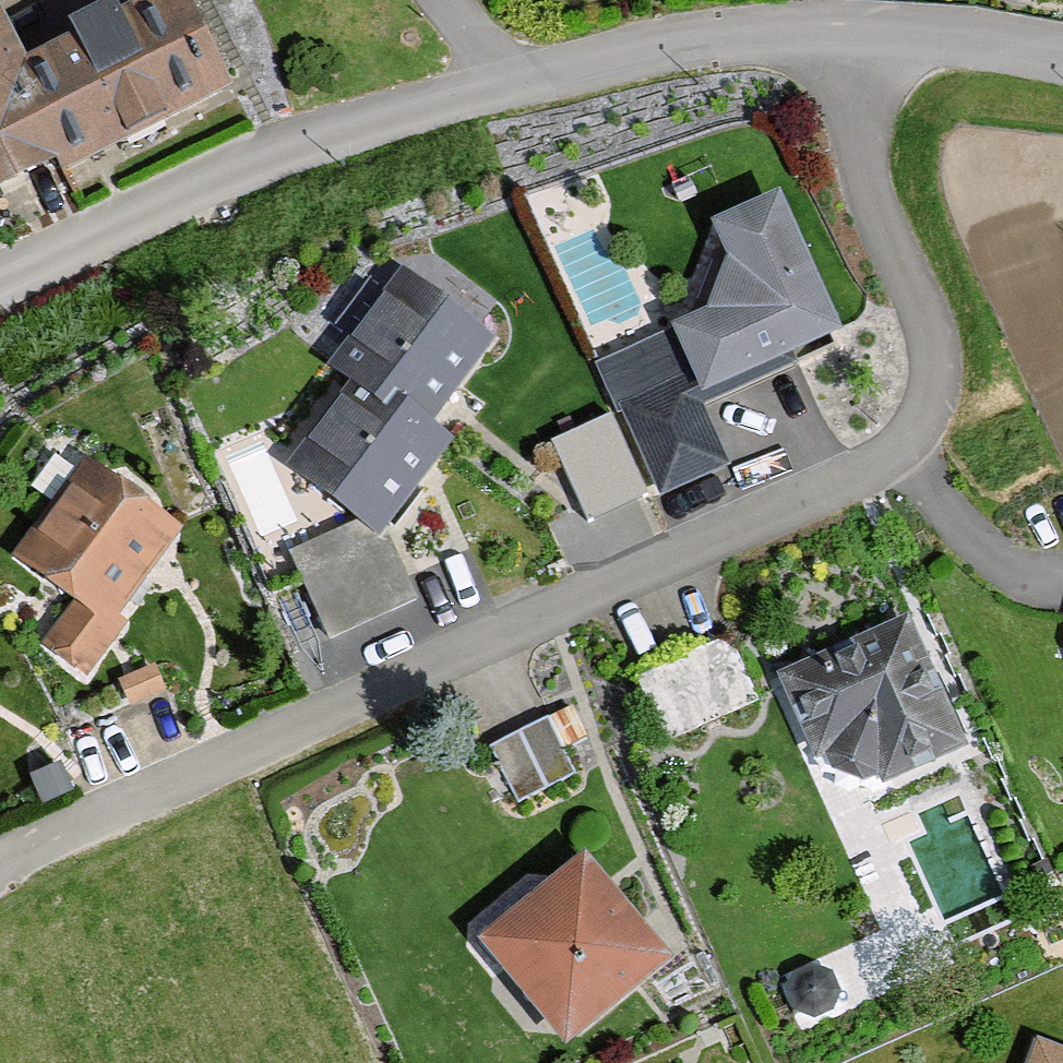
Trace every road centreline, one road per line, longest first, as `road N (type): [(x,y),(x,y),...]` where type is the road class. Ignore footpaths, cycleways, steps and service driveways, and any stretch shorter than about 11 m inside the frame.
road 1 (residential): [(0,857),(868,469),(929,393),(937,332),(870,179),(837,26)]
road 2 (residential): [(507,80),(320,124),(0,275)]
road 3 (residential): [(837,26),(507,80)]
road 4 (residential): [(1062,62),(837,26)]

